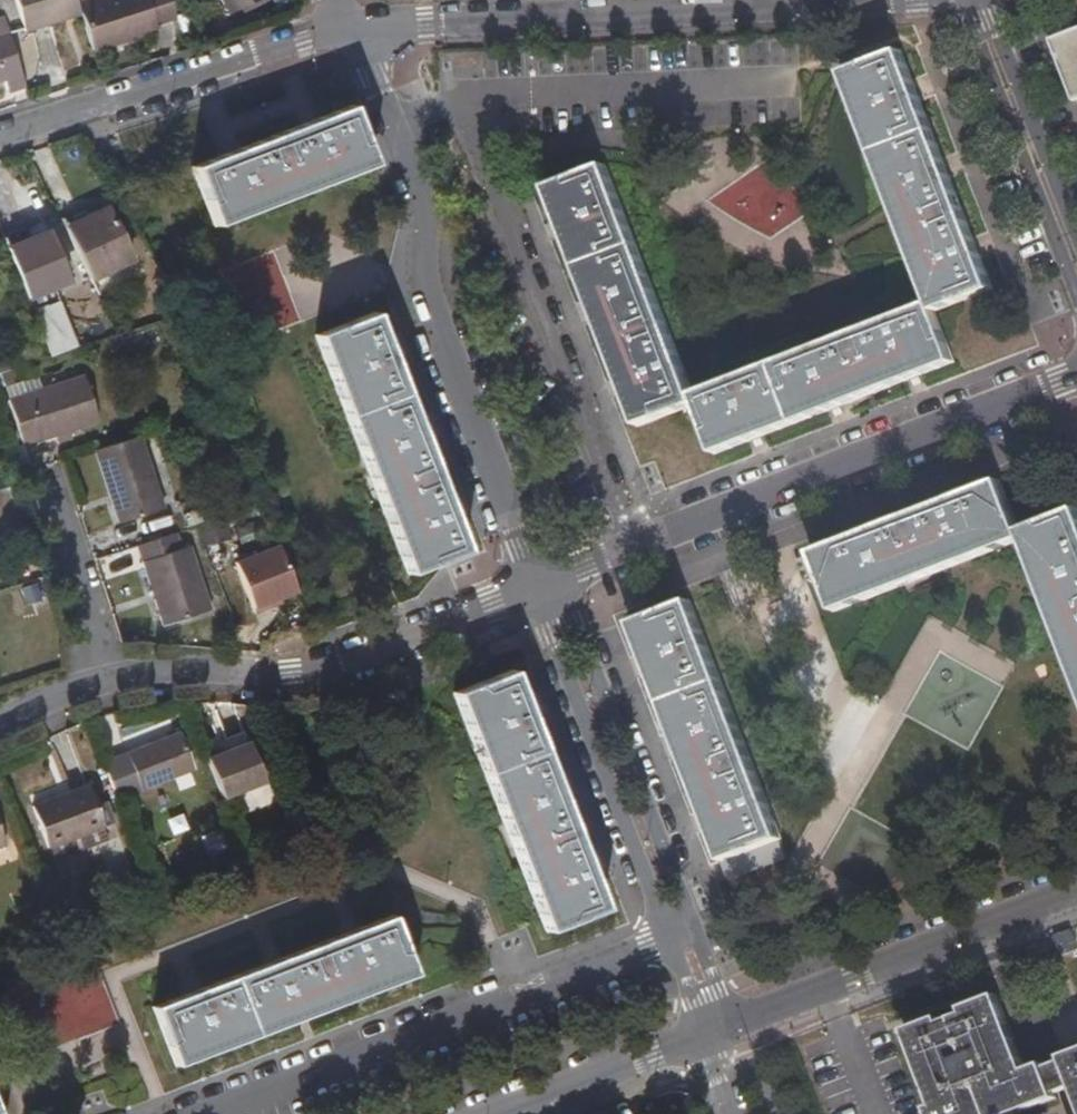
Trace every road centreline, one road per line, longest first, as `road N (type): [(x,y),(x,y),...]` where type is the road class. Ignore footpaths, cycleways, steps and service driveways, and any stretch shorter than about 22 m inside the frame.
road 1 (residential): [(539,584),(365,32)]
road 2 (residential): [(539,584),(1076,374)]
road 3 (residential): [(203,1113),(680,934)]
road 4 (residential): [(109,674),(331,675),(381,664),(539,584)]
road 5 (residential): [(365,32),(806,0)]
road 6 (residential): [(1076,892),(719,1033)]
road 7 (residential): [(680,934),(539,584)]
road 8 (residential): [(0,141),(347,33)]
road 9 (residential): [(968,0),(1076,277)]
road 10 (residential): [(109,674),(40,478)]
road 11 (residential): [(700,1046),(520,1113)]

